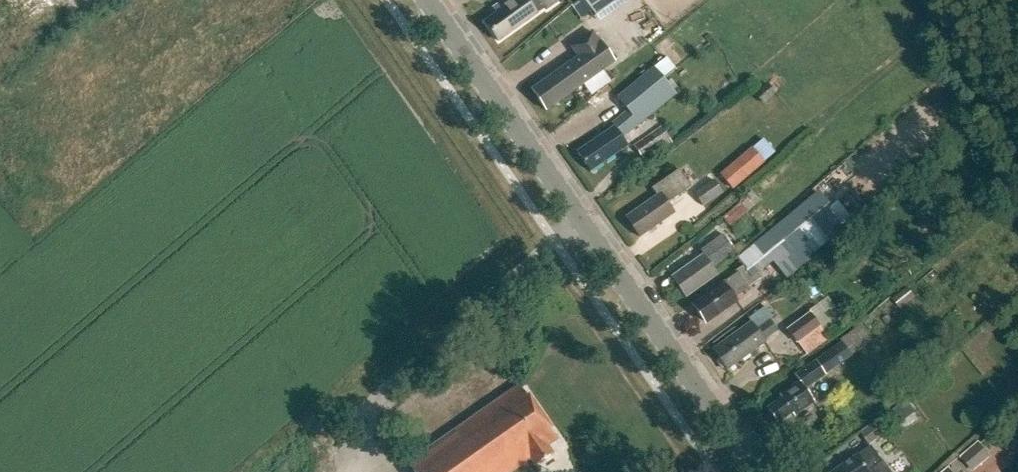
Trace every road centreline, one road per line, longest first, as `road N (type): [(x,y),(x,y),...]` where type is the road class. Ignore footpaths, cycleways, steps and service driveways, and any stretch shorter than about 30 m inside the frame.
road 1 (tertiary): [(756,471),(428,0)]

